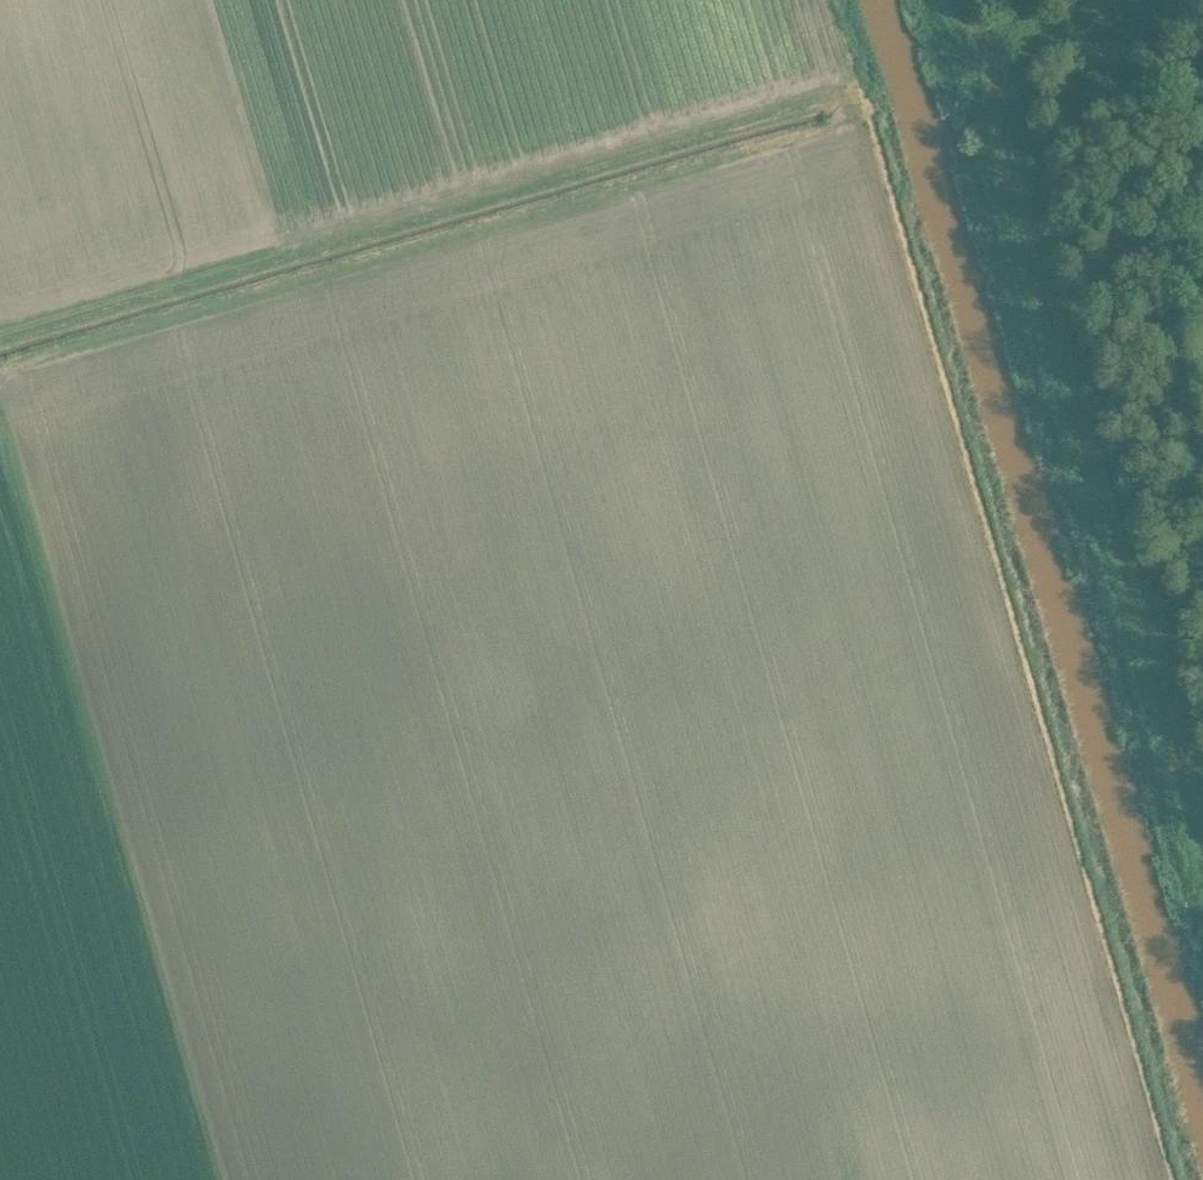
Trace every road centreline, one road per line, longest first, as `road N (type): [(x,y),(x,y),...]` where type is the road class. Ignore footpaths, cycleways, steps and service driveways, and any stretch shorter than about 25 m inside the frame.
road 1 (track): [(1198,847),(1006,185),(988,53)]

